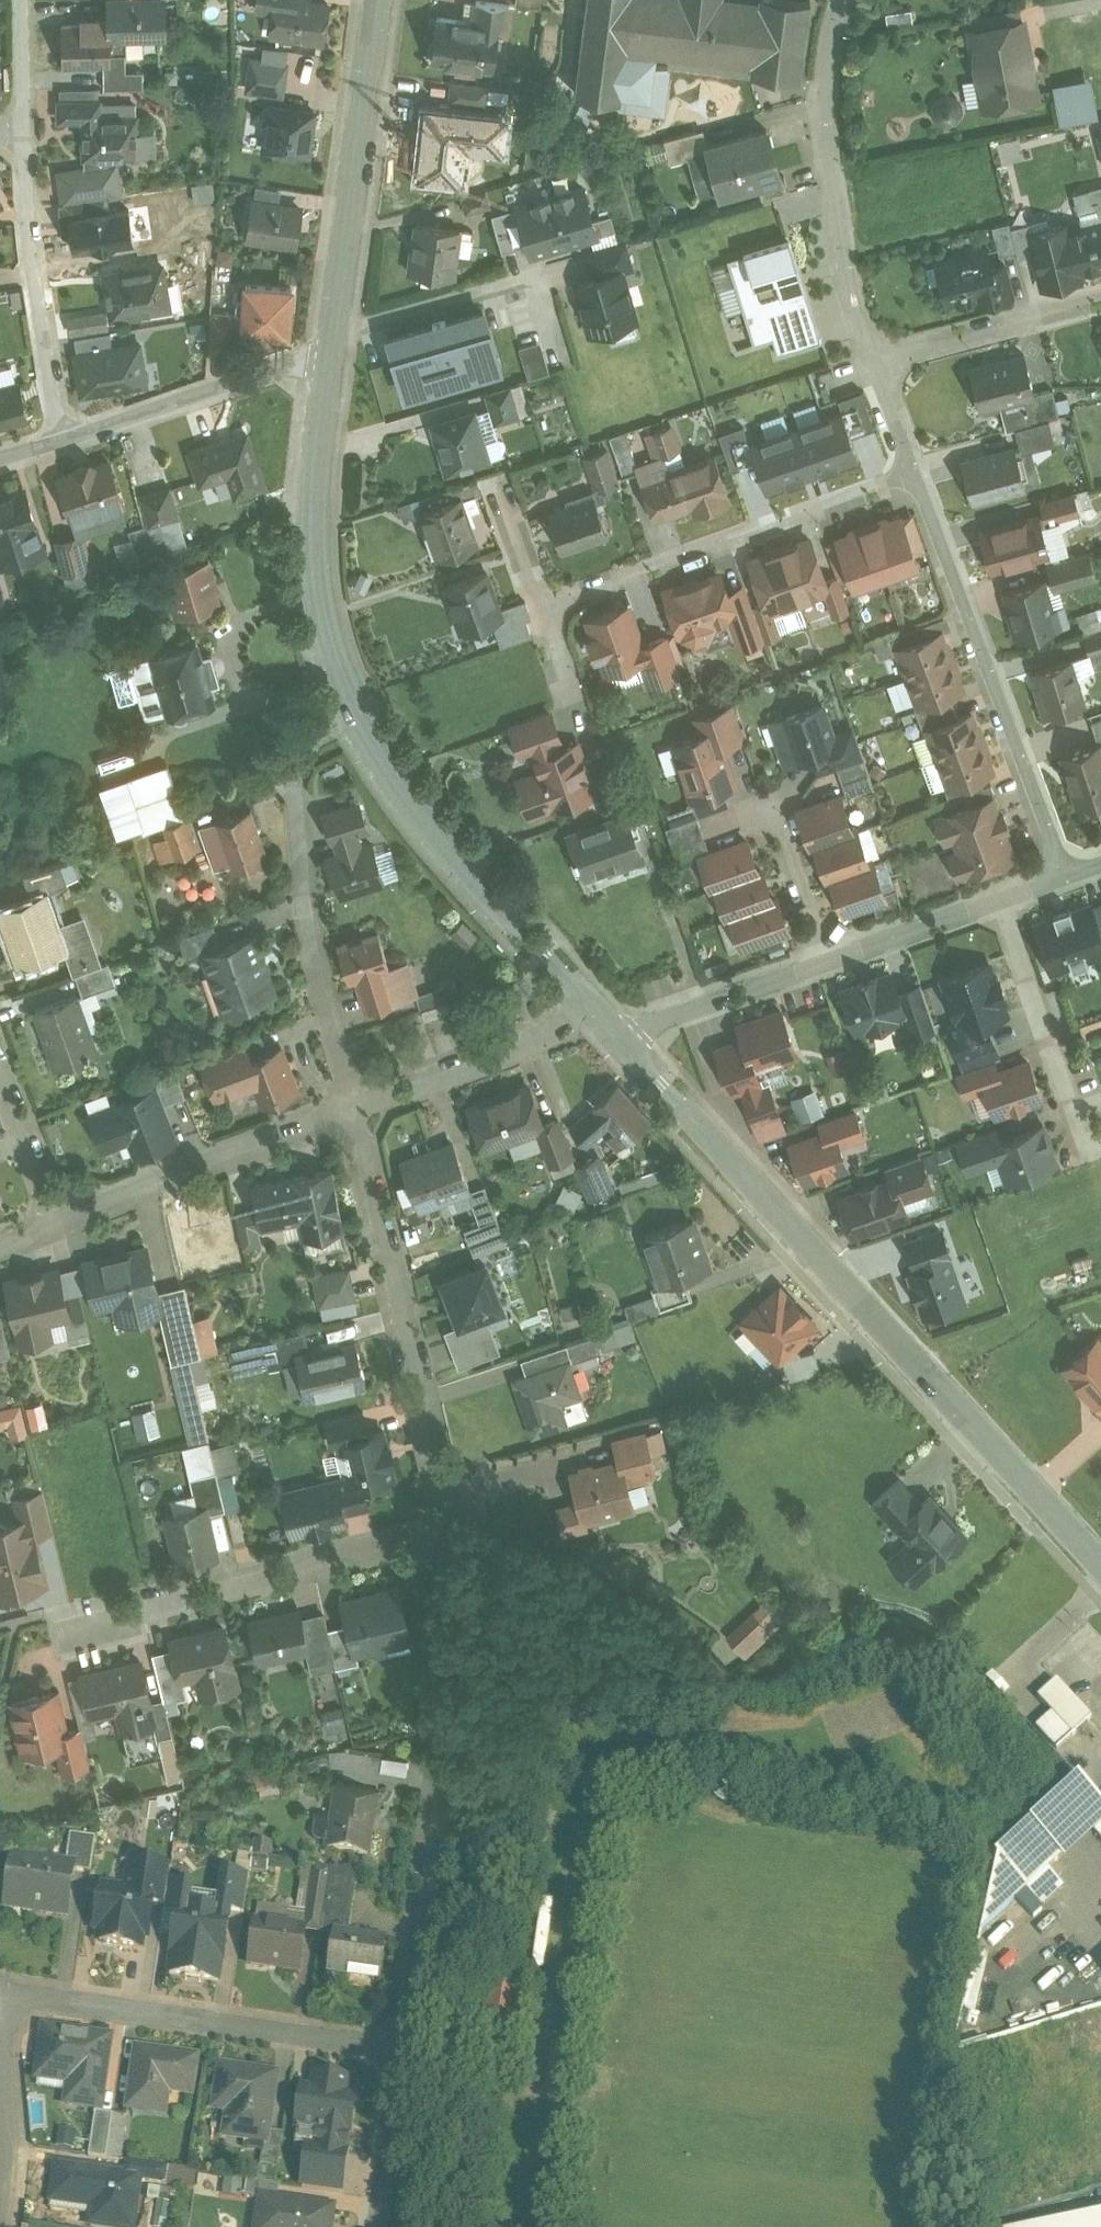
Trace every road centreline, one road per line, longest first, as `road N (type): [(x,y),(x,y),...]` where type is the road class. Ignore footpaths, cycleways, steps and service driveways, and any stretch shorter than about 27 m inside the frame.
road 1 (tertiary): [(1100,1565),(616,1035)]
road 2 (residential): [(451,1528),(446,1722),(395,2054)]
road 3 (residential): [(354,702),(323,723),(305,760),(298,806),(314,966),(357,1112)]
road 4 (residential): [(917,474),(1063,875)]
road 5 (residential): [(357,1112),(451,1528)]
road 6 (tertiary): [(603,1019),(400,788),(354,702)]
road 7 (residential): [(0,2000),(395,2054)]
road 8 (residential): [(917,474),(544,609)]
road 9 (residential): [(451,1528),(72,1625)]
road 10 (residential): [(847,0),(828,92),(852,279),(878,360)]
road 11 (tertiary): [(332,359),(377,0)]
road 12 (tertiary): [(354,702),(322,606),(315,548),(332,359)]
road 13 (residential): [(357,1112),(60,1226)]
road 14 (residential): [(22,135),(31,263),(62,444)]
road 15 (residential): [(62,444),(332,359)]
road 16 (residential): [(1088,1148),(1000,897)]
road 17 (residential): [(603,1019),(357,1112)]
road 18 (residential): [(1100,305),(878,360)]
road 19 (residential): [(823,959),(616,1035)]
road 20 (residential): [(1000,897),(823,959)]
road 21 (residential): [(395,2054),(369,2226)]
road 22 (residential): [(60,1226),(0,1065)]
road 23 (residential): [(766,805),(823,959)]
road 24 (residential): [(0,2066),(0,2222)]
road 25 (residential): [(544,609),(498,475)]
road 26 (residential): [(19,0),(22,135)]
road 27 (residential): [(878,360),(917,474)]

